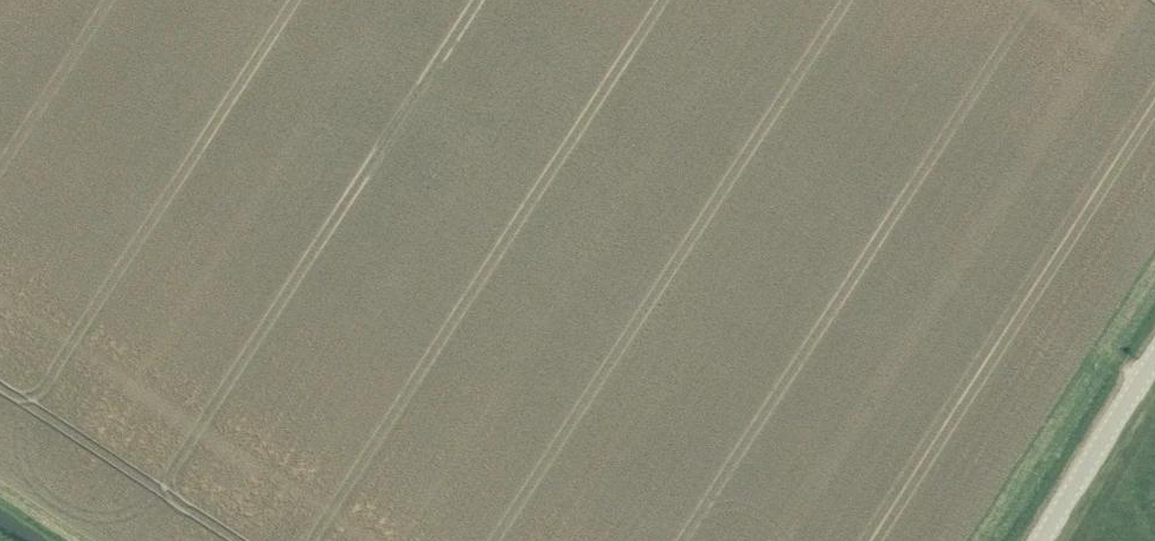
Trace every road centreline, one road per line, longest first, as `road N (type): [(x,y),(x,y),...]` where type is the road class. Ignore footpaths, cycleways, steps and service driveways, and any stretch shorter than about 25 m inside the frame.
road 1 (tertiary): [(1038,540),(1154,362)]

